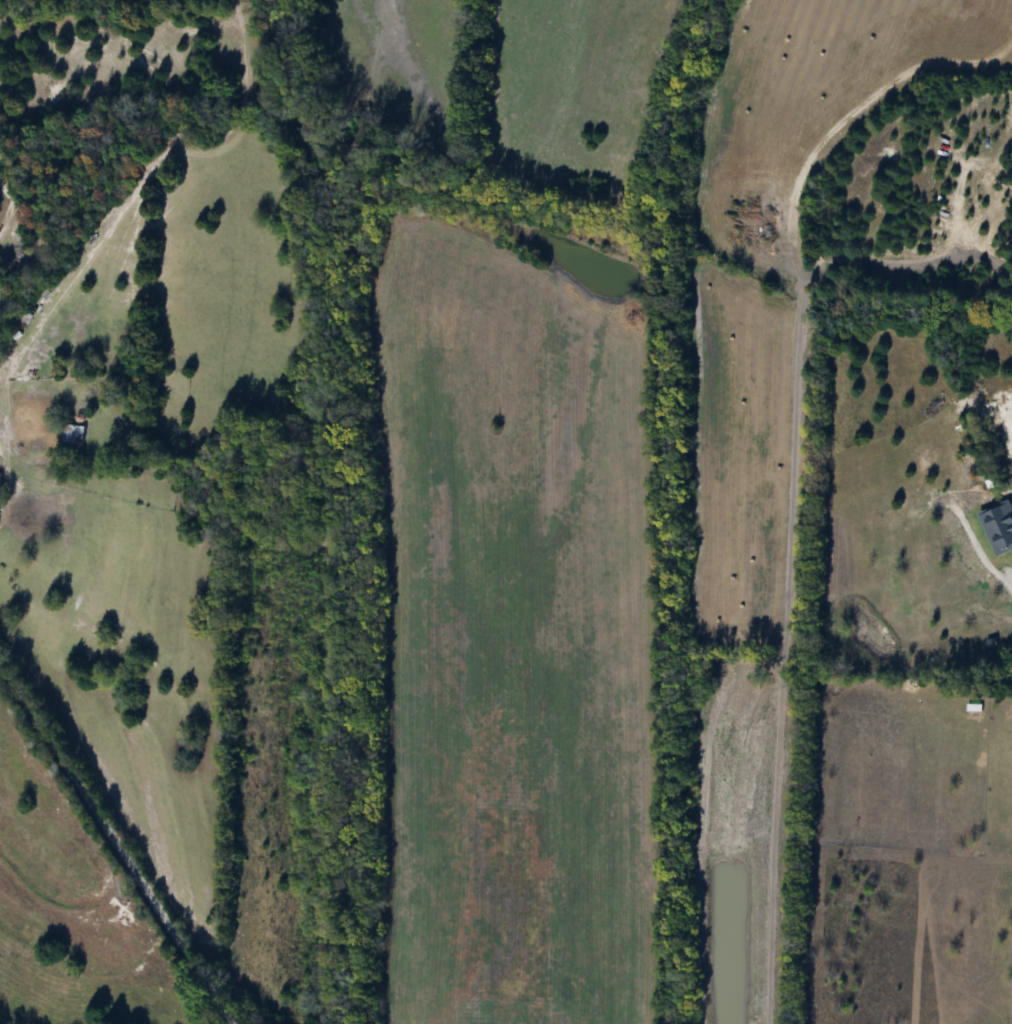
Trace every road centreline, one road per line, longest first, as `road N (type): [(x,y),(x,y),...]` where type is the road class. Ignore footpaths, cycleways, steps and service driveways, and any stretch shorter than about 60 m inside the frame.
road 1 (residential): [(236,1023),(0,665)]

